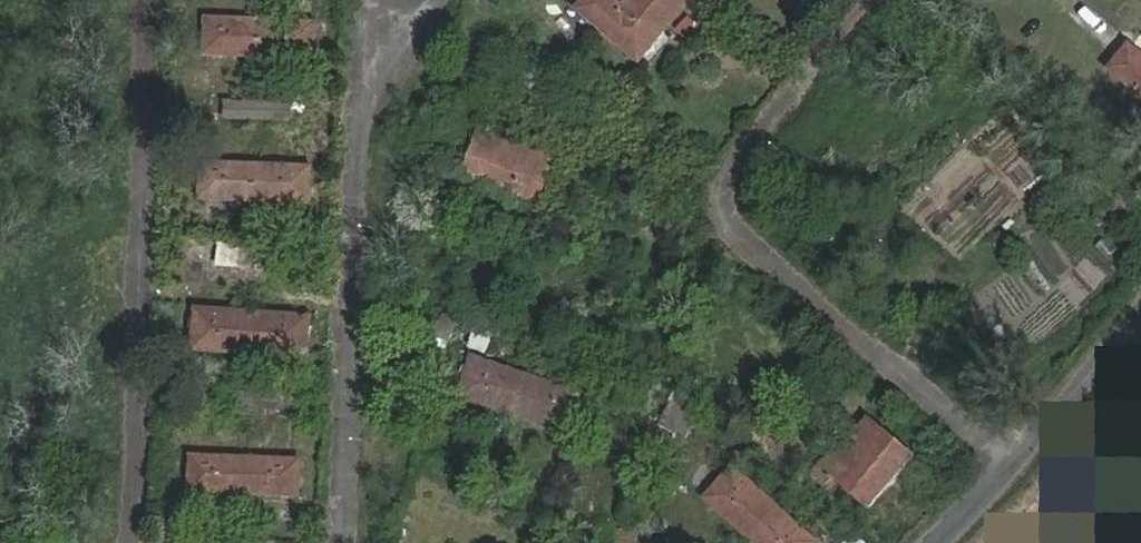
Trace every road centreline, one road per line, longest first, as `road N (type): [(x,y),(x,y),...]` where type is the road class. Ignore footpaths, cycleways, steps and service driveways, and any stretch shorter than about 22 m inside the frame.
road 1 (residential): [(887,0),(712,217),(1022,461)]
road 2 (residential): [(150,542),(159,0)]
road 3 (residential): [(354,91),(331,542)]
road 4 (residential): [(1140,317),(1022,461)]

